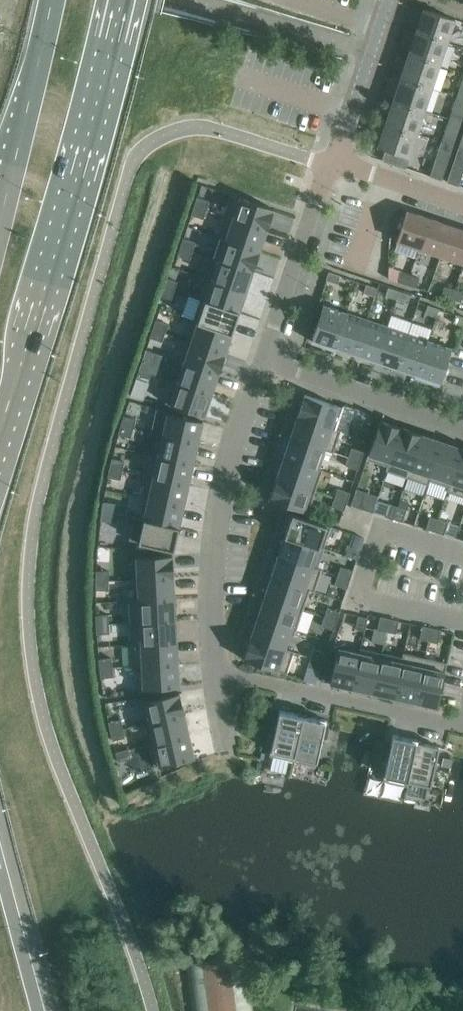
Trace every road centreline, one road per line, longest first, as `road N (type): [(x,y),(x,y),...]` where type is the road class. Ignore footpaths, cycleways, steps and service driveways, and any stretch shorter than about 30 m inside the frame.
road 1 (primary): [(0,426),(95,118),(121,0)]
road 2 (residential): [(266,360),(225,494),(215,675)]
road 3 (residential): [(215,675),(462,731)]
road 4 (residential): [(337,161),(327,166),(266,360)]
road 5 (residential): [(462,427),(266,360)]
road 6 (trunk): [(43,40),(0,217)]
road 7 (residential): [(337,161),(388,0)]
road 8 (primary): [(40,1010),(0,859)]
road 9 (residential): [(462,204),(337,161)]

